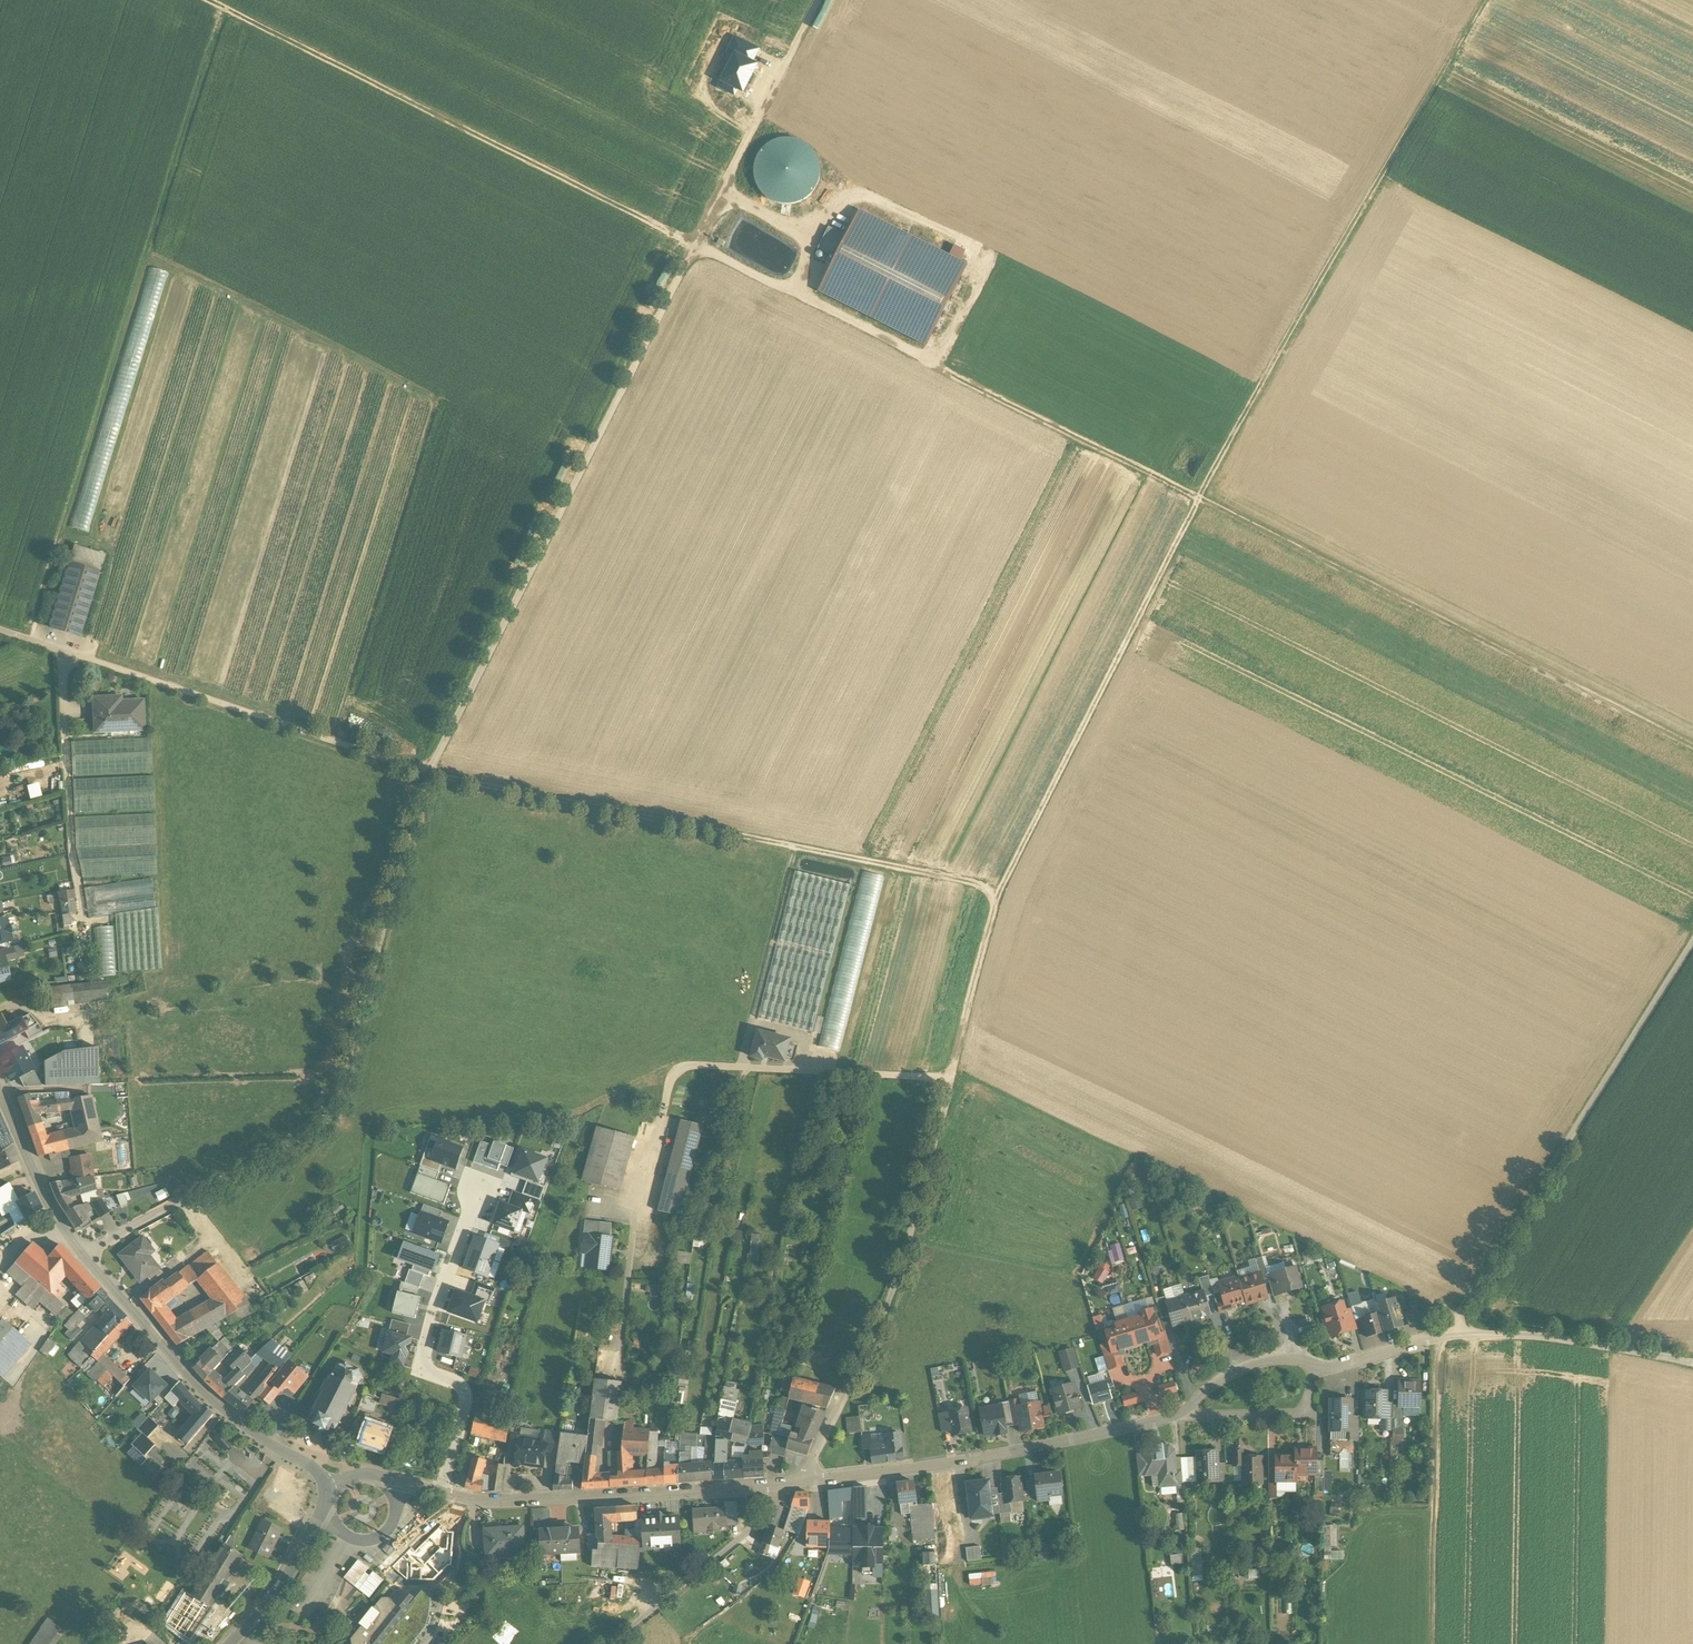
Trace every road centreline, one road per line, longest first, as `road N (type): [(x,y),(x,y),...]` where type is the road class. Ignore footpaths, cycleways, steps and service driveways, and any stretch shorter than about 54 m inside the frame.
road 1 (track): [(950,373),(1692,748)]
road 2 (residential): [(441,1491),(491,1500),(779,1486),(982,1458),(1185,1411)]
road 3 (track): [(1692,943),(1453,1334),(1554,1337),(1692,1364)]
road 4 (track): [(224,8),(29,639)]
road 5 (track): [(997,898),(981,885),(429,772)]
road 6 (track): [(1485,0),(1198,499)]
road 7 (track): [(208,0),(695,246)]
road 8 (residential): [(327,1487),(309,1465),(205,1393),(82,1254),(58,1222),(0,1096)]
road 9 (track): [(997,898),(1198,499)]
road 10 (residential): [(441,1491),(466,1393),(432,1372),(424,1353),(478,1190)]
road 11 (track): [(1437,1338),(1433,1643)]
road 12 (track): [(159,683),(429,772)]
road 13 (track): [(779,1486),(773,1510),(612,1643)]
road 14 (track): [(949,1080),(997,898)]
road 15 (residential): [(230,1643),(278,1592),(325,1506),(327,1487)]
road 16 (residential): [(1185,1411),(1304,1410),(1321,1369)]
road 17 (track): [(818,0),(747,140)]
road 18 (residential): [(1185,1411),(1250,1366),(1279,1359),(1321,1369)]
road 19 (residential): [(1321,1369),(1453,1334)]

